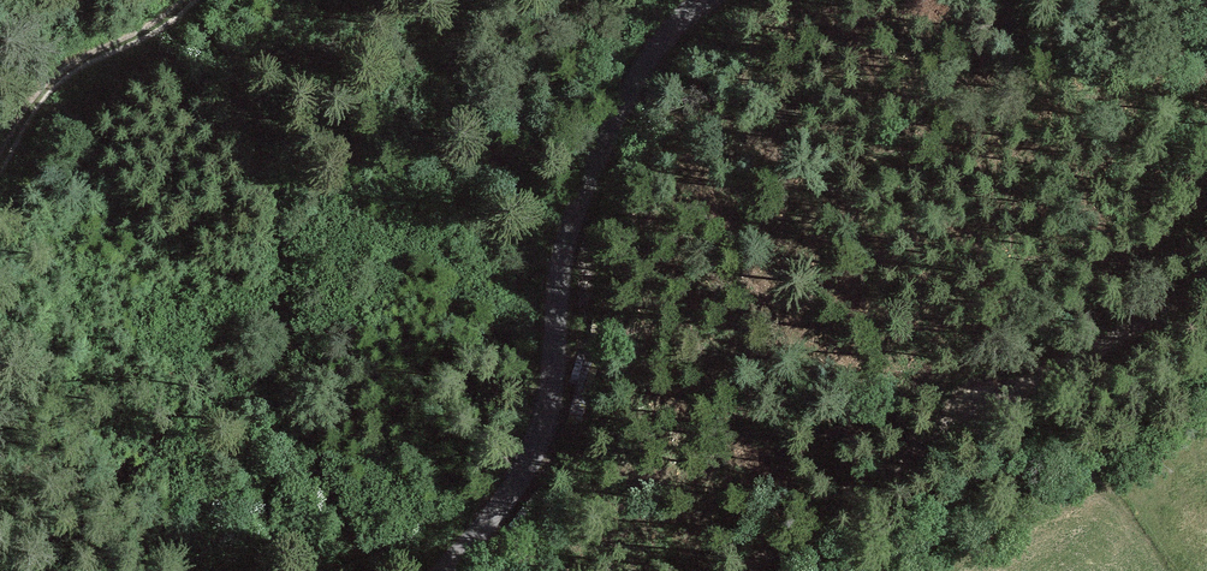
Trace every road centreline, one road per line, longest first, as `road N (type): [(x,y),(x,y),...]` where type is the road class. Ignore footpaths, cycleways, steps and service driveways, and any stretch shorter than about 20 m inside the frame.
road 1 (unclassified): [(444,570),(529,464),(549,406),(567,233),(635,78),(699,0)]
road 2 (track): [(756,570),(950,423),(1182,305),(1206,280)]
road 3 (track): [(196,0),(84,60),(0,206)]

